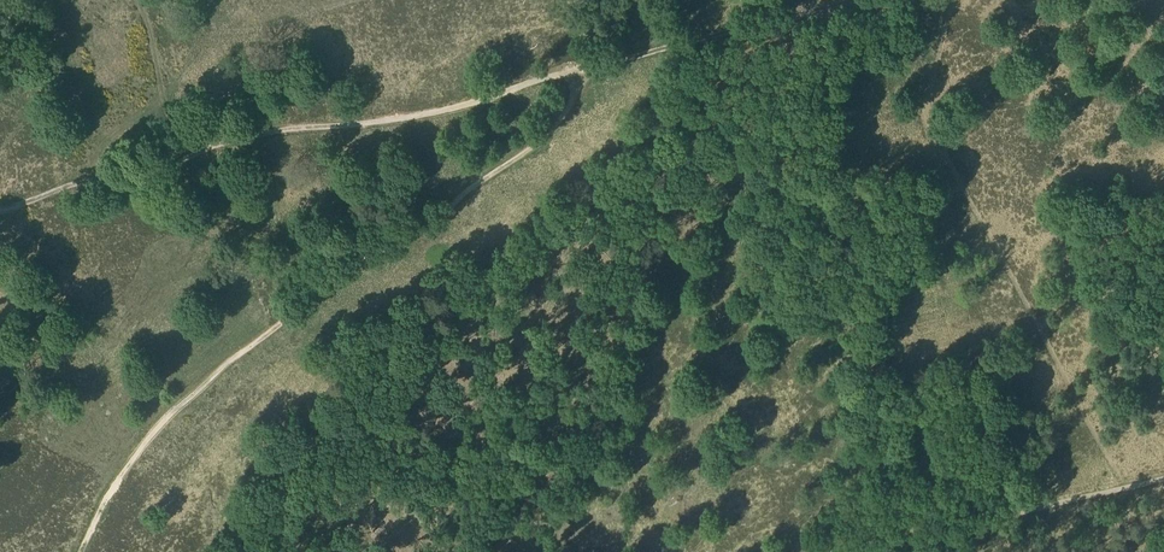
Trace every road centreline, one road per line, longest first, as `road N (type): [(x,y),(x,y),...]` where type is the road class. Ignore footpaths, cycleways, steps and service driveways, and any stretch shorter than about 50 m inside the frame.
road 1 (track): [(81,551),(155,431),(359,262),(433,223),(515,160),(571,105),(582,85),(580,68)]
road 2 (track): [(0,209),(104,178),(454,107),(580,68)]
road 3 (track): [(580,68),(895,0)]
road 4 (track): [(1163,485),(873,551)]

